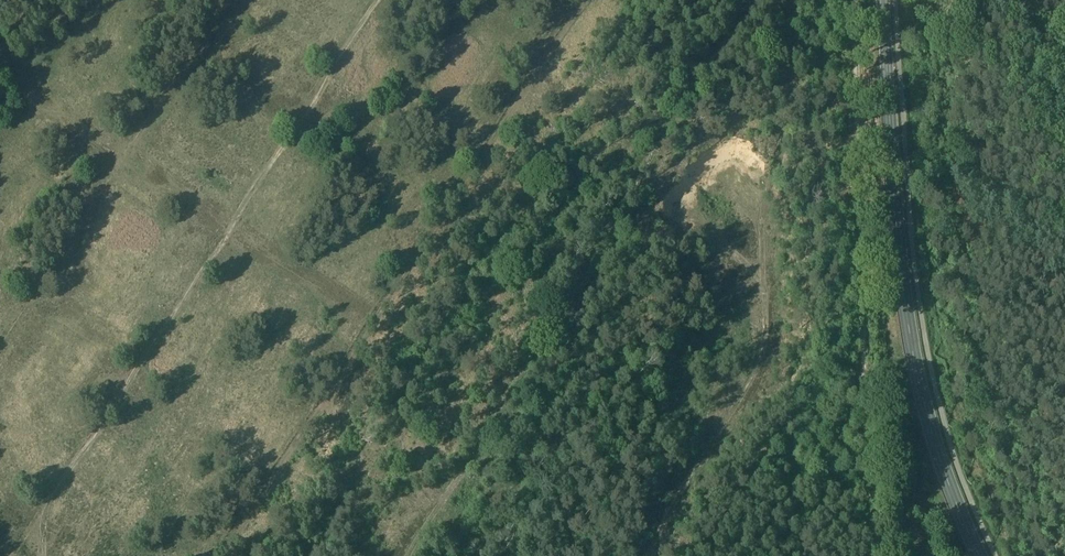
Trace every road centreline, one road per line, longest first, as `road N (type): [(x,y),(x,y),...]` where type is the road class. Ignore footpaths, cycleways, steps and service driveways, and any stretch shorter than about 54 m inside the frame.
road 1 (primary): [(884,0),(913,354),(939,455),(980,555)]

